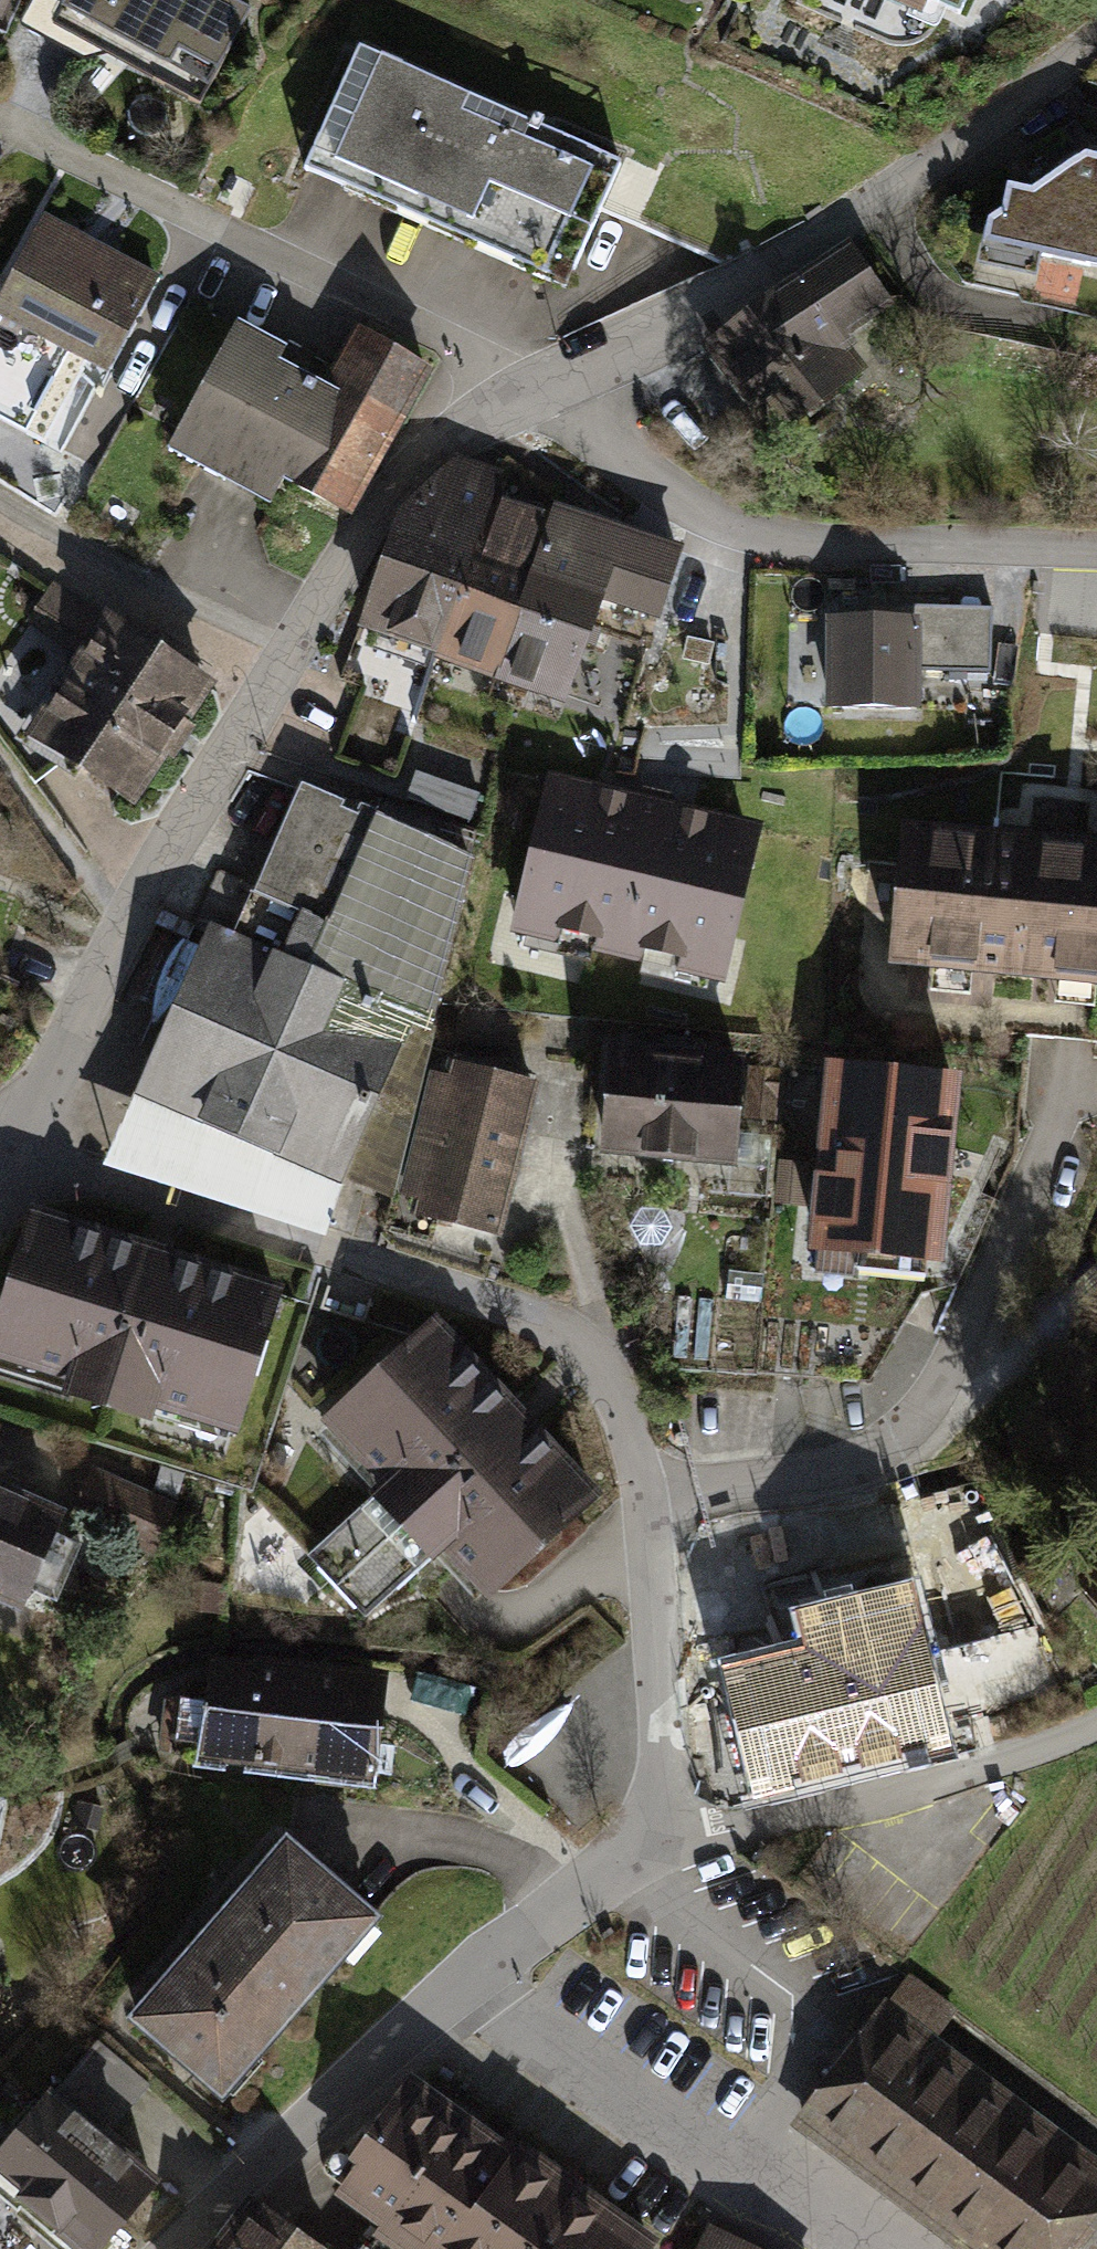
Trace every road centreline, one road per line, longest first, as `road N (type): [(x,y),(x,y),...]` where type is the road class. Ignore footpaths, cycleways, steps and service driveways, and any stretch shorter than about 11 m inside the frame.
road 1 (residential): [(15,1164),(197,814),(386,492),(522,382),(665,316),(875,200),(1096,37)]
road 2 (residential): [(15,1164),(532,1320),(582,1351),(620,1394),(642,1491),(668,1849)]
road 3 (residential): [(884,2248),(478,1973)]
road 4 (residential): [(668,1849),(846,1809),(1024,1751),(1096,1718)]
road 5 (residential): [(179,2248),(311,2110),(478,1973)]
road 6 (residential): [(478,1973),(606,1879),(668,1849)]

